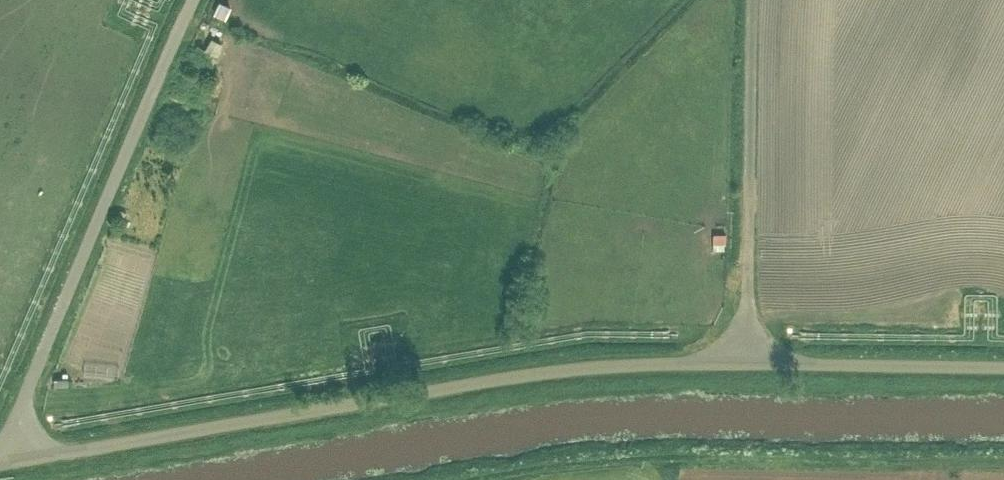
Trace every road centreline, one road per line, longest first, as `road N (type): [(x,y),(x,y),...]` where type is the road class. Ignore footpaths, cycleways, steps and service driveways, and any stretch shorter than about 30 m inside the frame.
road 1 (unclassified): [(20,460),(554,369),(745,362)]
road 2 (track): [(426,479),(564,456),(663,449),(1003,456)]
road 3 (unclassified): [(20,460),(21,407),(192,0)]
road 4 (unclassified): [(745,362),(754,0)]
road 5 (unclassified): [(745,362),(1003,366)]

